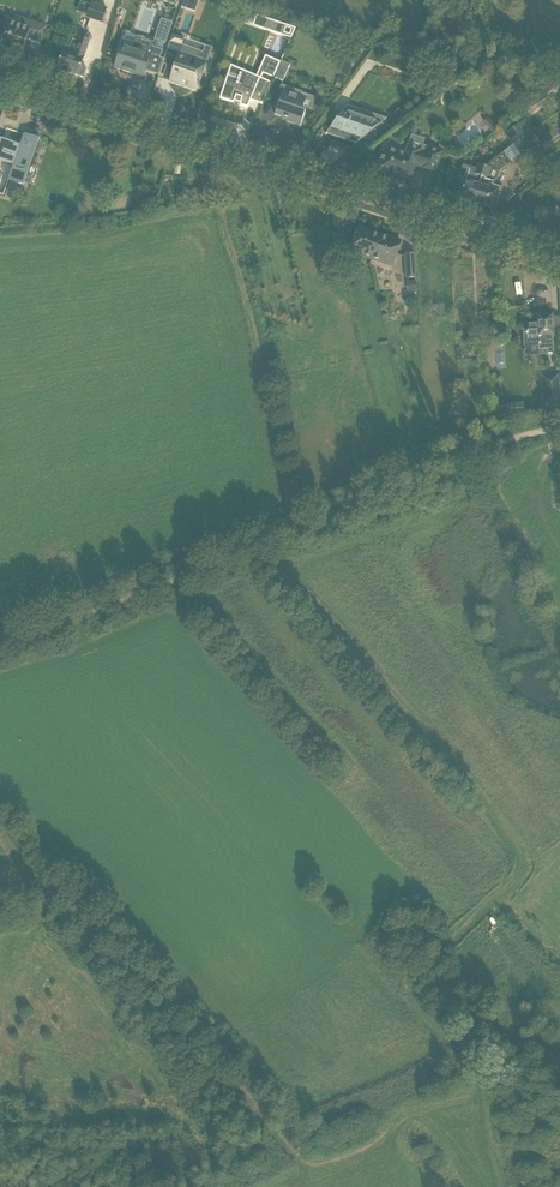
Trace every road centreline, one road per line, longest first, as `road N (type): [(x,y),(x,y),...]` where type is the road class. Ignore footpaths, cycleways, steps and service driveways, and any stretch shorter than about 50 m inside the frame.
road 1 (track): [(559,431),(0,643)]
road 2 (residential): [(559,264),(0,76)]

